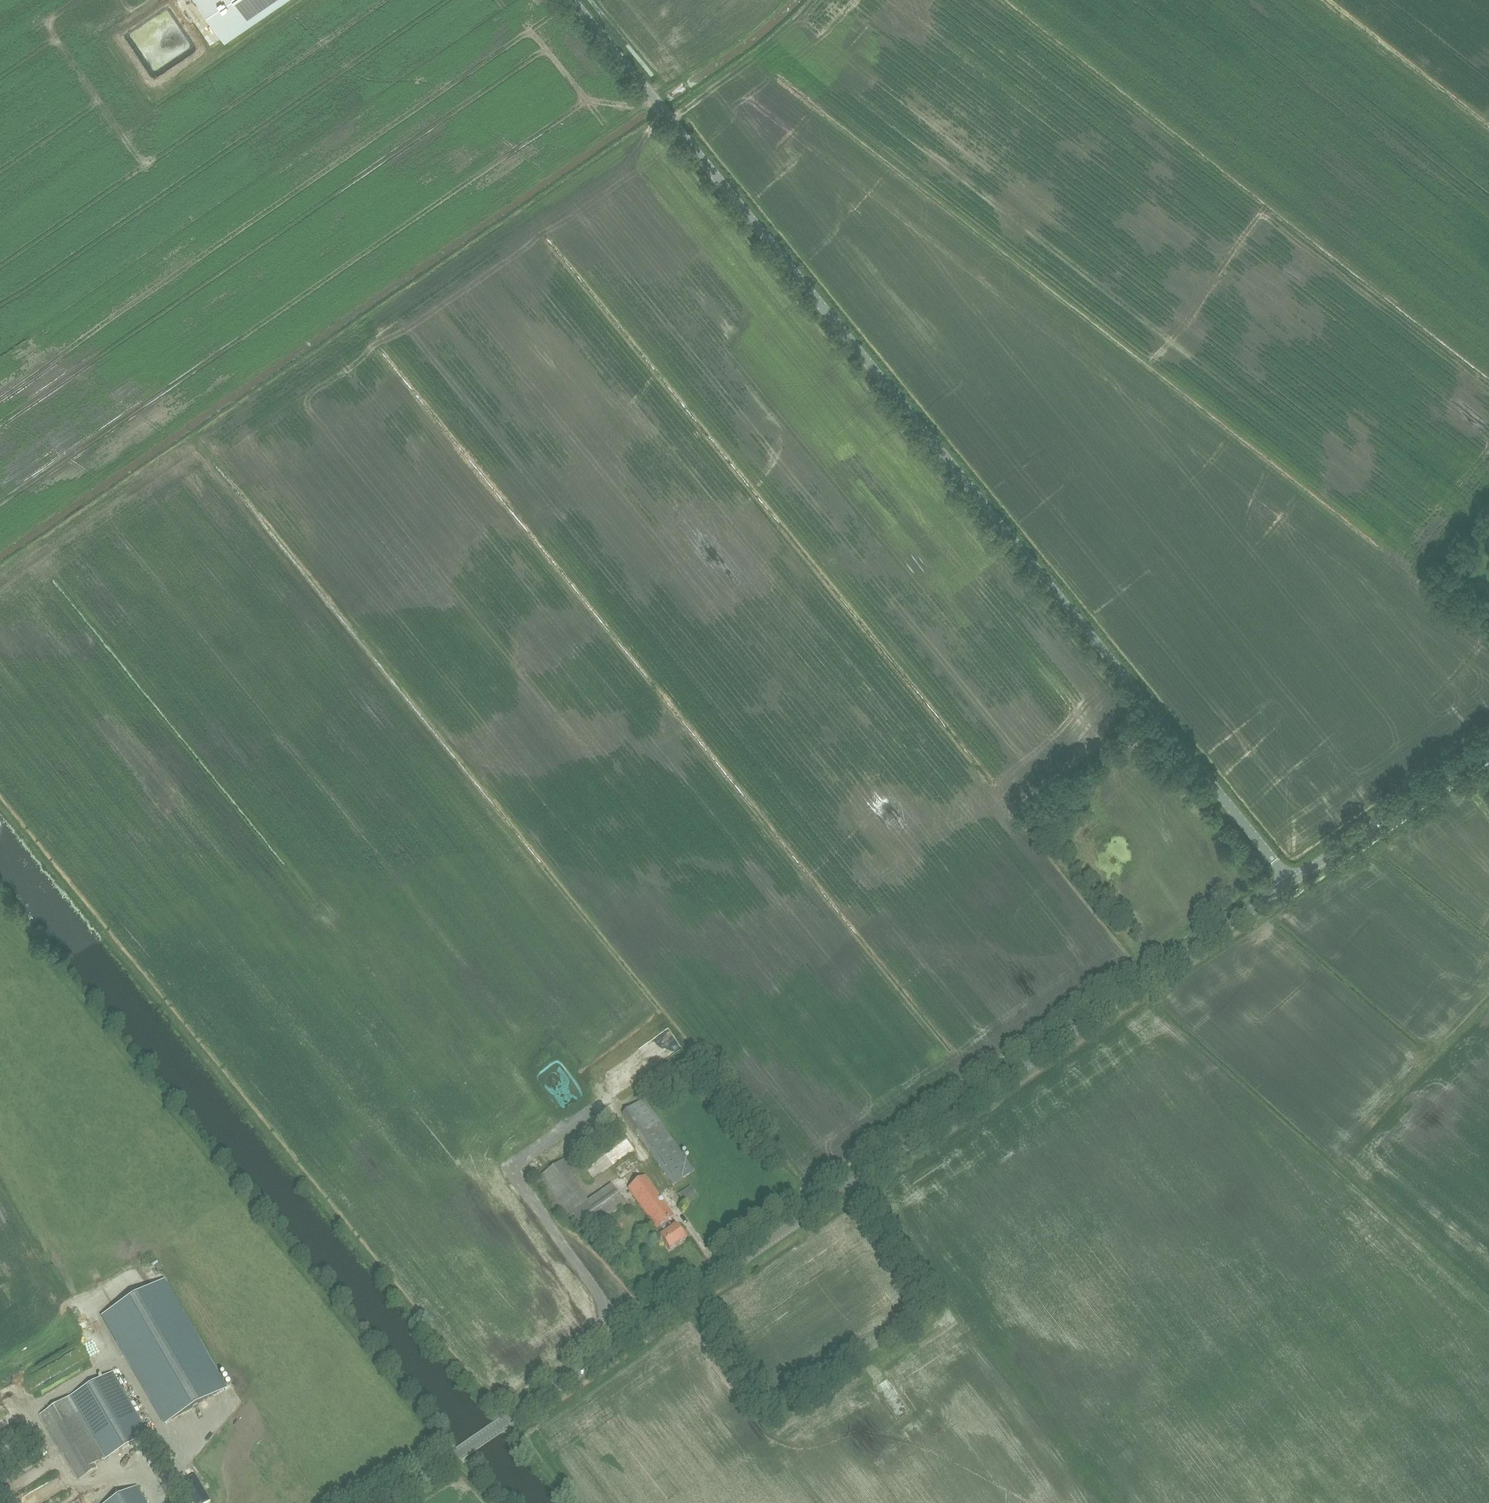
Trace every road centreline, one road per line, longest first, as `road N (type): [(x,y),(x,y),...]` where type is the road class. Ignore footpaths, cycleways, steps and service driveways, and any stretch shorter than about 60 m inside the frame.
road 1 (unclassified): [(1290,884),(571,0)]
road 2 (tertiary): [(380,1502),(1290,884)]
road 3 (tertiary): [(1290,884),(1488,745)]

